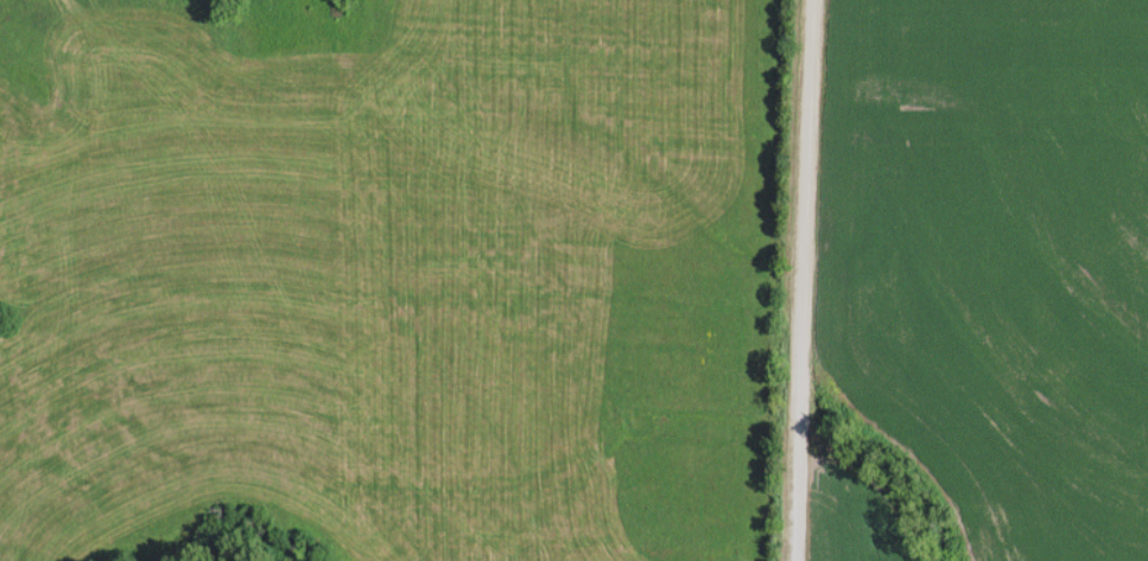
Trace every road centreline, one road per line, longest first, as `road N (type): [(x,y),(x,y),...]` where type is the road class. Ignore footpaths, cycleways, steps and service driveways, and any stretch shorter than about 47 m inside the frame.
road 1 (residential): [(807,0),(789,560)]

